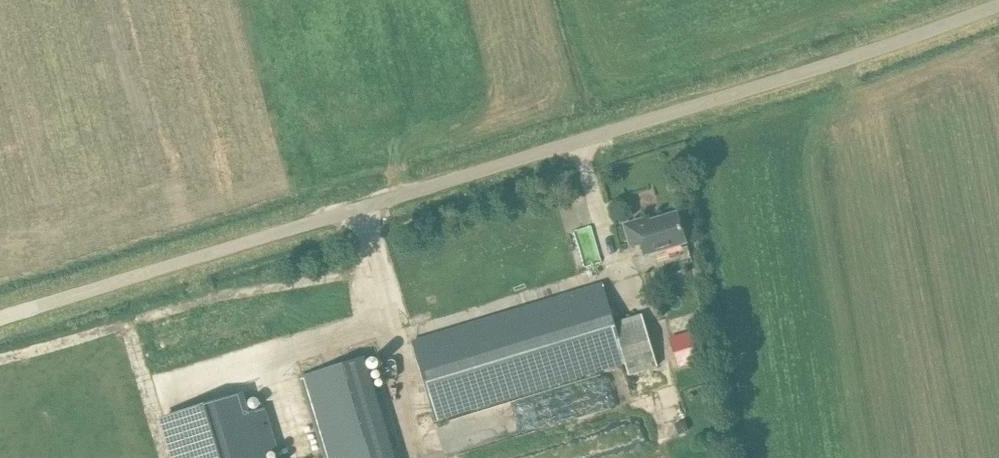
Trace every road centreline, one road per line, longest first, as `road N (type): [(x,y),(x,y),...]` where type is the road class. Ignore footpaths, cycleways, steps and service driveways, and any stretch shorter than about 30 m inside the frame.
road 1 (unclassified): [(36,305),(683,111),(998,6)]

